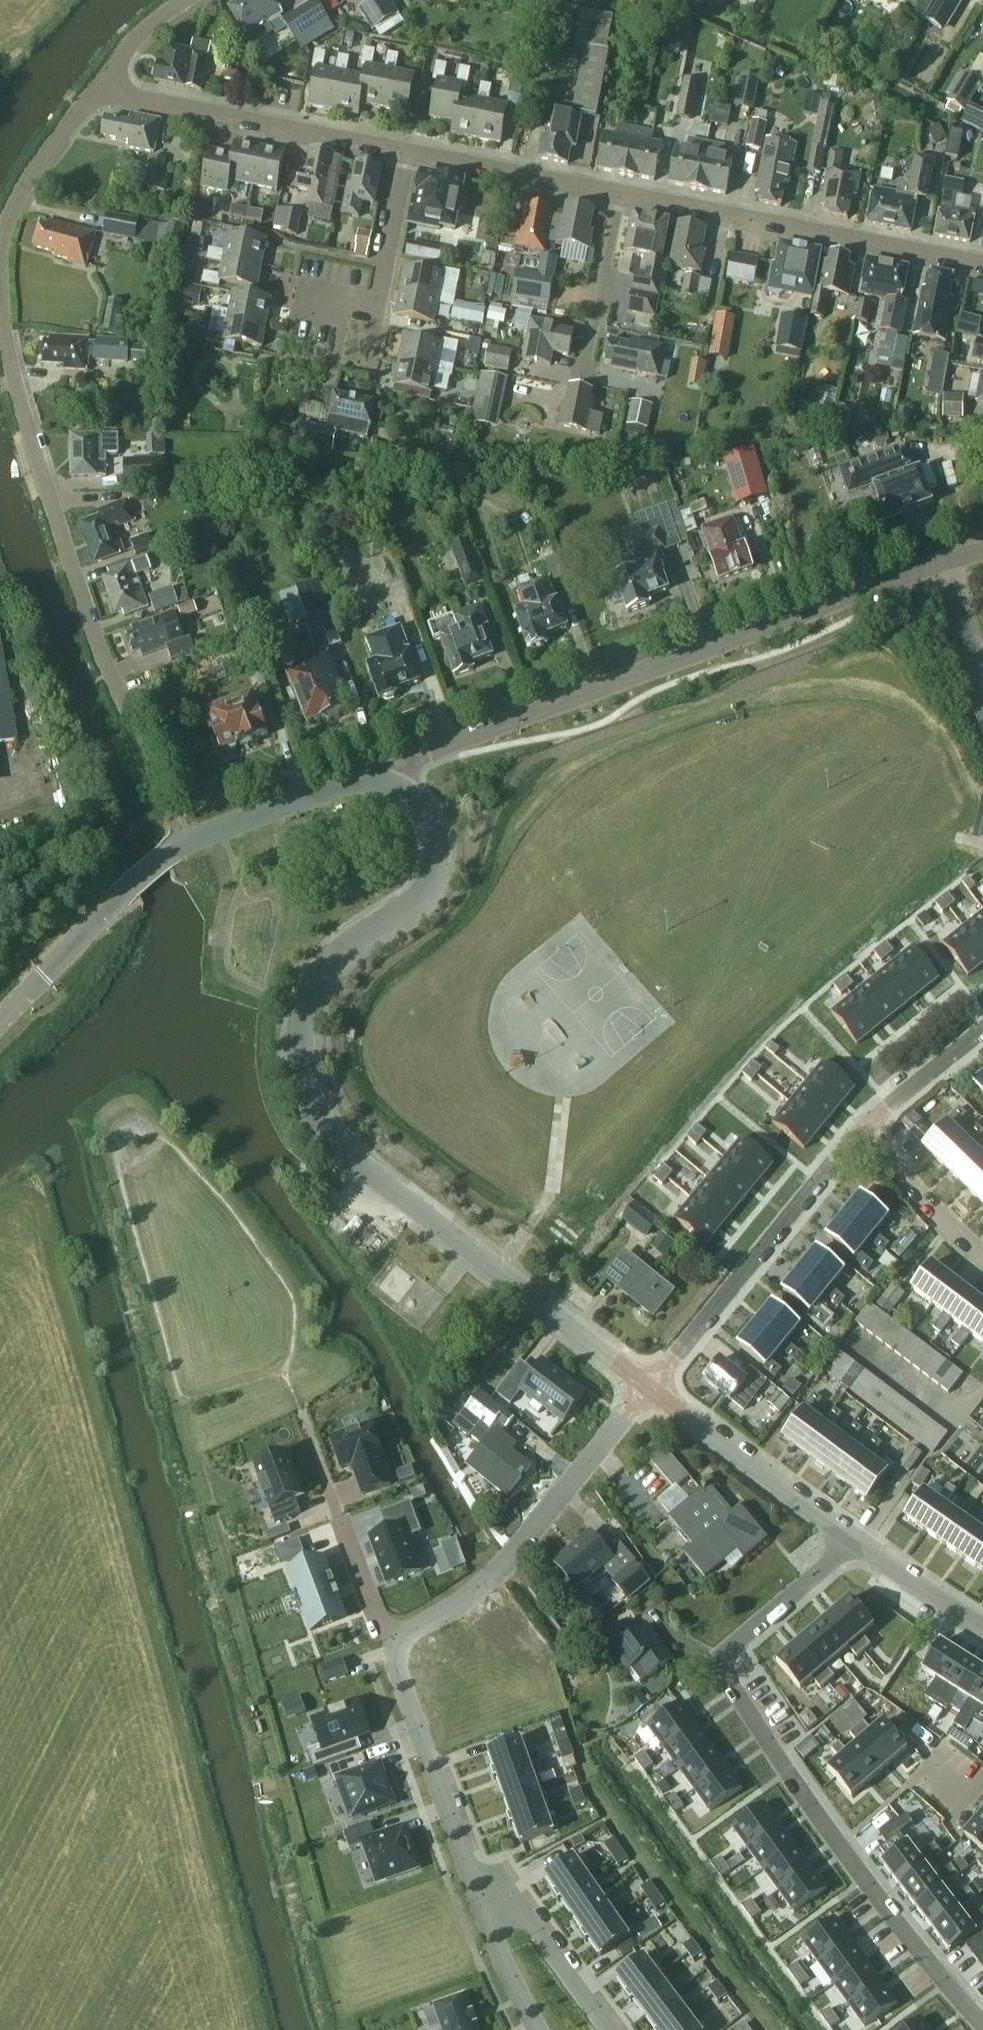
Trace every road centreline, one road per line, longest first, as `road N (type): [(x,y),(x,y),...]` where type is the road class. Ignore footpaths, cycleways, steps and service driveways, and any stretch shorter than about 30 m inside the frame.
road 1 (tertiary): [(651,1387),(344,1152),(309,1098),(301,1056),(314,993),(338,957),(424,891),(438,864),(434,820),(400,786)]
road 2 (residential): [(982,2023),(852,1859),(715,1660),(853,1540)]
road 3 (unclassified): [(400,786),(436,748),(982,550)]
road 4 (tertiary): [(0,1019),(127,889),(188,841),(325,790),(366,780),(400,786)]
road 5 (residential): [(129,712),(81,593),(19,394),(0,289)]
road 6 (residential): [(982,263),(617,190)]
road 7 (residential): [(400,1641),(513,1554),(651,1387)]
road 8 (residential): [(651,1387),(861,1129)]
road 9 (residential): [(407,150),(129,96),(103,79)]
road 10 (residential): [(400,1641),(397,1670),(478,1895)]
road 11 (tertiary): [(853,1540),(651,1387)]
road 12 (residential): [(297,292),(377,307),(407,150)]
road 13 (residential): [(617,190),(407,150)]
road 14 (residential): [(0,262),(17,197),(103,79)]
road 15 (residential): [(611,2029),(521,1909),(478,1895)]
road 16 (residential): [(617,190),(588,369)]
road 17 (residential): [(982,1252),(861,1129)]
road 18 (residential): [(861,1129),(982,1029)]
road 19 (tertiary): [(982,1628),(853,1540)]
road 20 (residential): [(478,1895),(539,2029)]
road 21 (residential): [(340,1519),(374,1608),(400,1641)]

